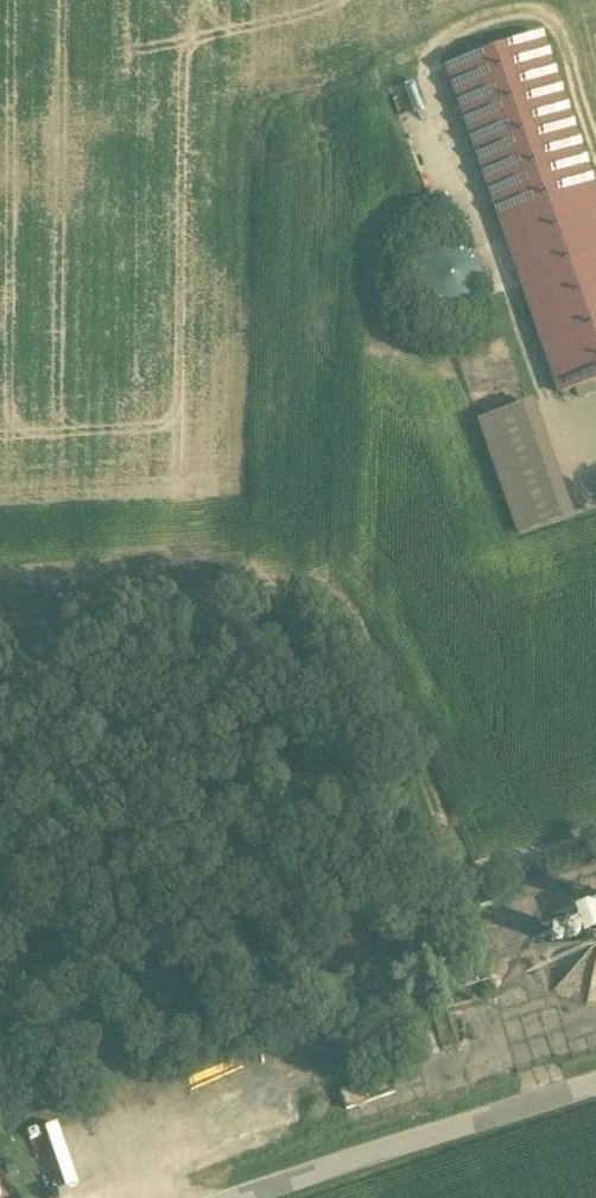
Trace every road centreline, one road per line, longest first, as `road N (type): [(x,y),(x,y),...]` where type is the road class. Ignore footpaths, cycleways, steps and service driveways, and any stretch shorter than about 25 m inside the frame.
road 1 (unclassified): [(219,1197),(595,1082)]

